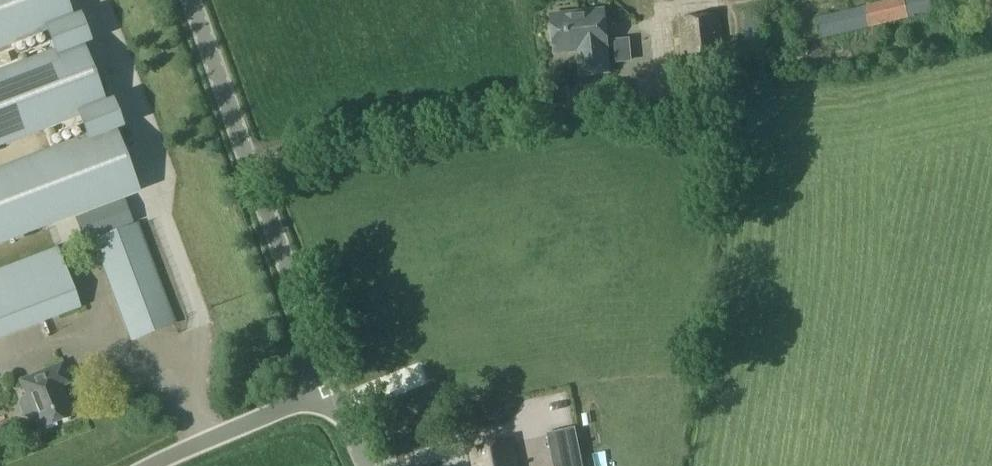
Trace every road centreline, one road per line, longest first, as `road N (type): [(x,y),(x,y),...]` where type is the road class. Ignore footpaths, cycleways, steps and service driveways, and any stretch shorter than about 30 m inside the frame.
road 1 (unclassified): [(334,389),(183,0)]
road 2 (unclassified): [(147,465),(334,389)]

